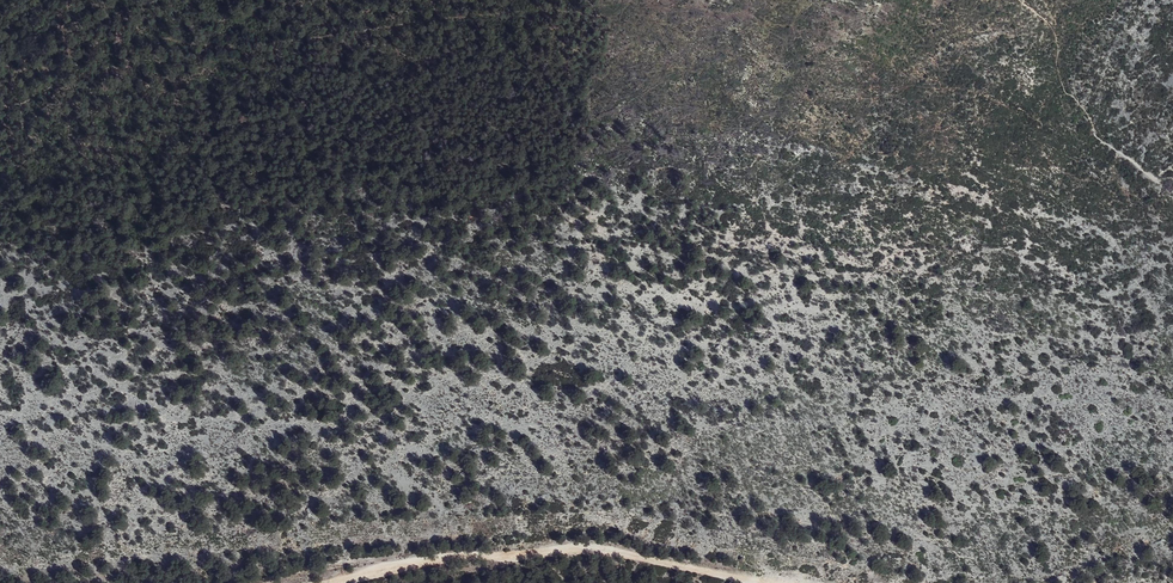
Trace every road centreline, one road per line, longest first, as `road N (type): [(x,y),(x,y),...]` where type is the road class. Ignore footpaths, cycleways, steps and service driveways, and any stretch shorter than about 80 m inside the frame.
road 1 (track): [(773,582),(605,550),(556,549),(446,556),(333,582)]

